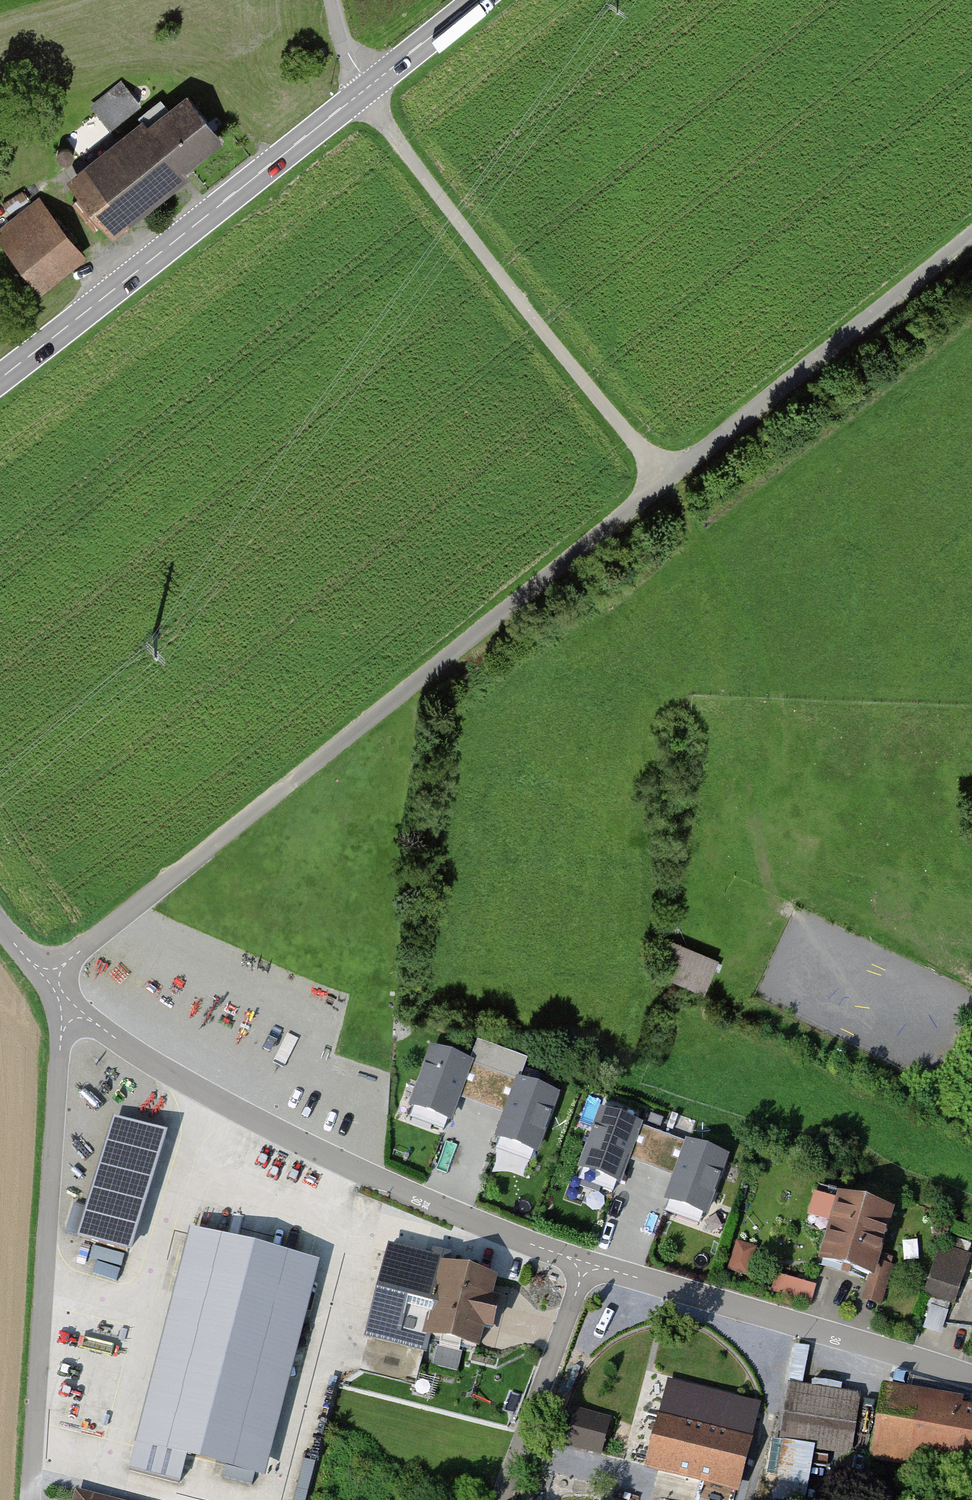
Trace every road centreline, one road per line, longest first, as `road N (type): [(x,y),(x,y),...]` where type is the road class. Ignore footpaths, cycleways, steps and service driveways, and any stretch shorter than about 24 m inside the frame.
road 1 (track): [(52,976),(971,237)]
road 2 (track): [(335,0),(370,106),(666,479),(686,520),(767,867)]
road 3 (unclassified): [(587,1264),(380,1179),(150,1062),(68,1011),(52,976),(0,924)]
road 4 (primary): [(480,0),(0,378)]
road 5 (unclassified): [(971,1377),(587,1264)]
road 6 (residential): [(587,1264),(501,1499)]

